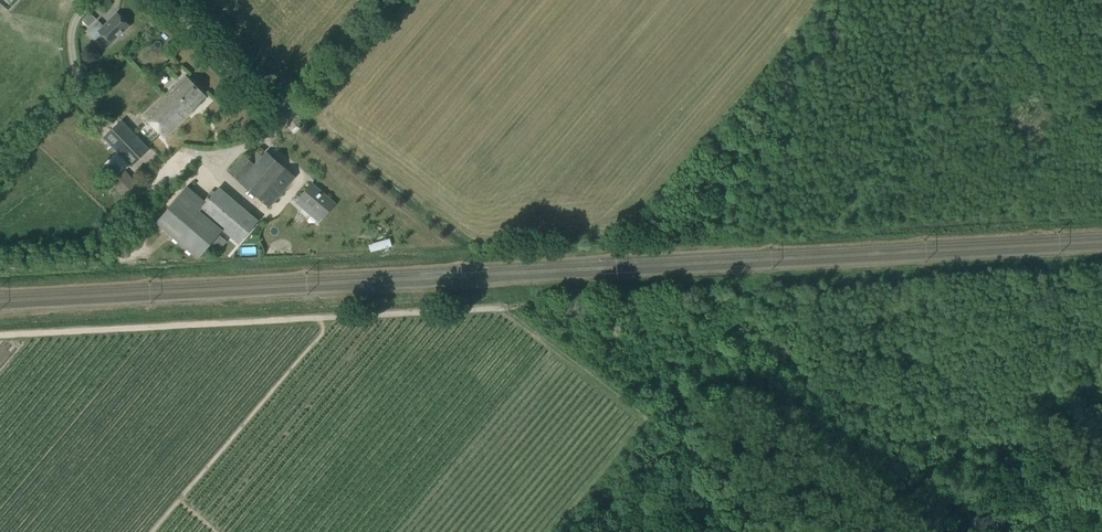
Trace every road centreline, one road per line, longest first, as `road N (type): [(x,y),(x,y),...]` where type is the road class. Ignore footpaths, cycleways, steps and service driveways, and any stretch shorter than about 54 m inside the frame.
road 1 (track): [(498,309),(638,416)]
road 2 (unclassified): [(281,124),(161,0)]
road 3 (unclassified): [(281,124),(388,0)]
road 4 (track): [(716,531),(678,482),(660,409)]

